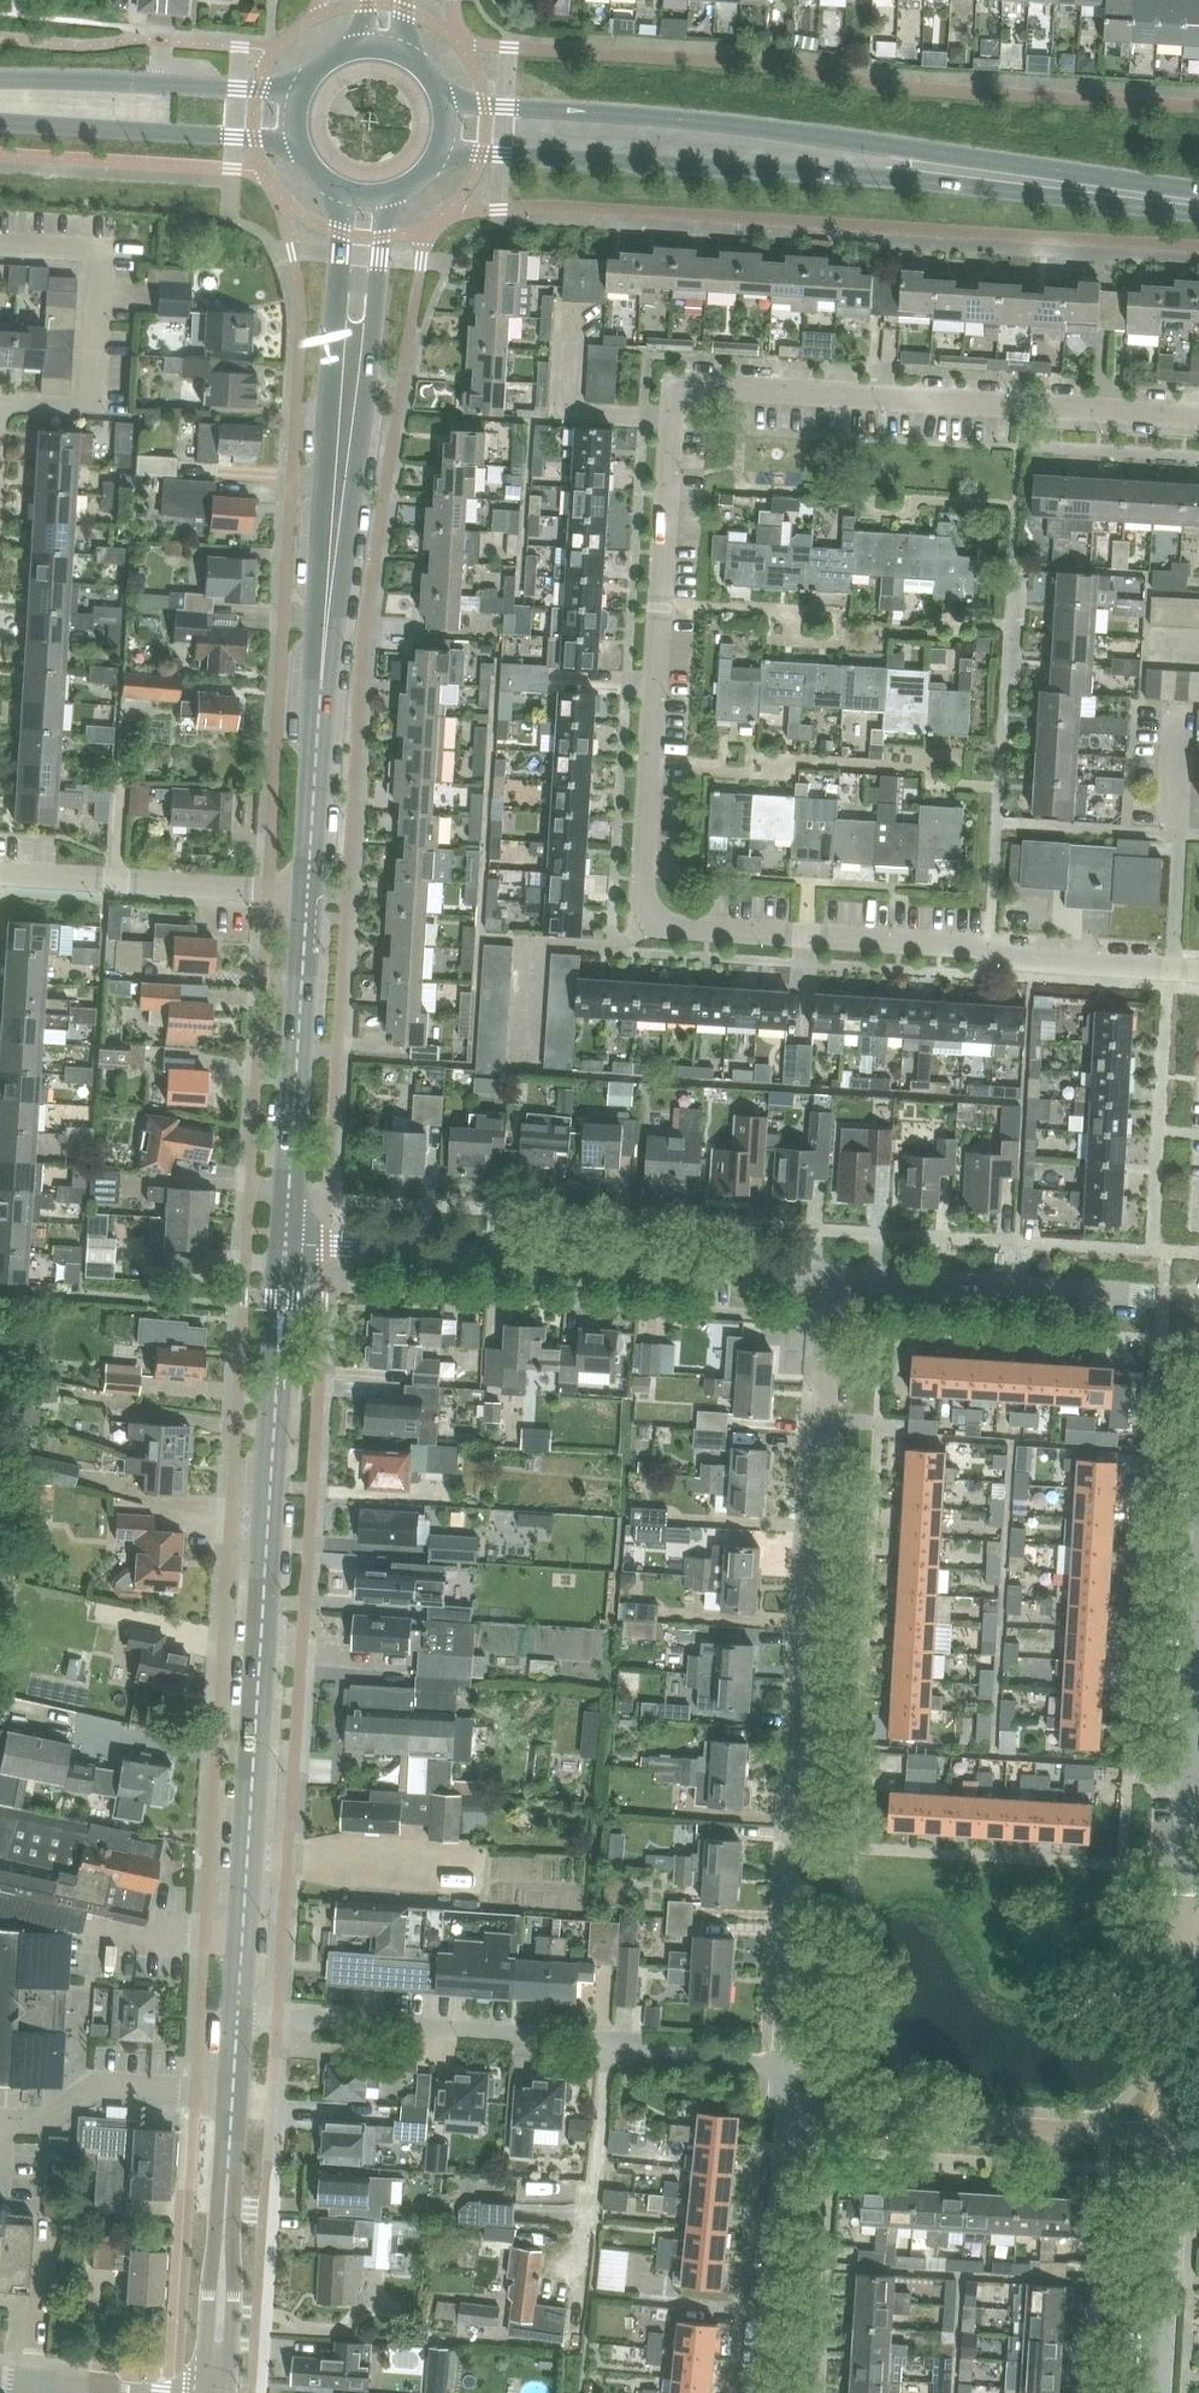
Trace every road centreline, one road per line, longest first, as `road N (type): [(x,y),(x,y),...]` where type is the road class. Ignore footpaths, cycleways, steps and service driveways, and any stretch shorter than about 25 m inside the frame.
road 1 (residential): [(1198,966),(643,923),(674,422),(683,387)]
road 2 (residential): [(786,2063),(833,1284)]
road 3 (tertiary): [(237,2016),(287,1241)]
road 4 (secondary): [(434,161),(502,154),(906,180),(1198,214)]
road 5 (secondary): [(1198,190),(711,121),(441,94)]
road 6 (residential): [(833,1284),(287,1241)]
road 7 (residential): [(1198,419),(683,387)]
road 8 (residential): [(1173,2139),(784,2115)]
road 9 (tertiary): [(337,511),(308,898)]
road 10 (residential): [(1198,1305),(833,1284)]
road 11 (tertiary): [(287,1241),(308,898)]
road 12 (residential): [(0,249),(97,254),(88,406),(0,401)]
road 13 (residential): [(549,2037),(237,2016)]
road 14 (residential): [(308,898),(0,875)]
road 15 (secondary): [(306,83),(269,90),(0,80)]
road 16 (secondary): [(0,125),(262,139),(302,151)]
road 17 (tertiary): [(215,2392),(233,2103)]
road 18 (residential): [(762,2392),(784,2115)]
road 19 (residential): [(1183,1948),(1198,1676)]
road 20 (residential): [(1160,2392),(1173,2139)]
road 21 (residential): [(233,2103),(90,2089),(38,2122),(0,2120)]
road 22 (residential): [(786,2063),(579,2042)]
road 23 (residential): [(1173,2139),(1183,1948)]
road 24 (tertiary): [(337,188),(333,320),(348,377)]
road 25 (tertiary): [(348,377),(373,320),(393,193)]
road 26 (residential): [(203,2392),(13,2382)]
road 27 (tertiary): [(337,511),(348,377)]

